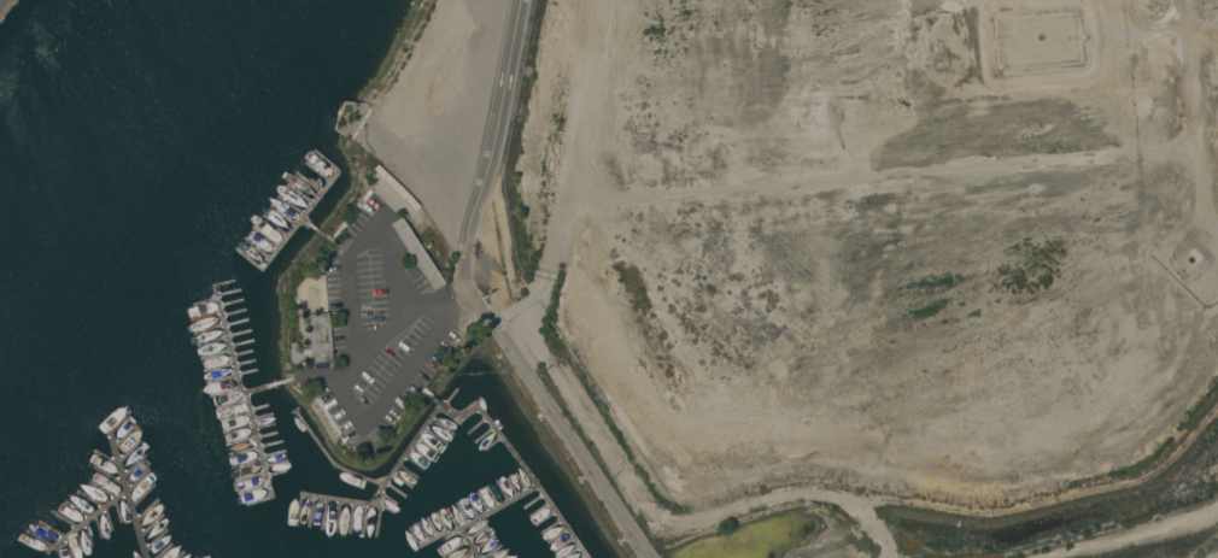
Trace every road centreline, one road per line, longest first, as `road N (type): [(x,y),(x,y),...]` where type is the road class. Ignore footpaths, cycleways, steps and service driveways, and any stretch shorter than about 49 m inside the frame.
road 1 (residential): [(644,557),(461,284),(519,0)]

